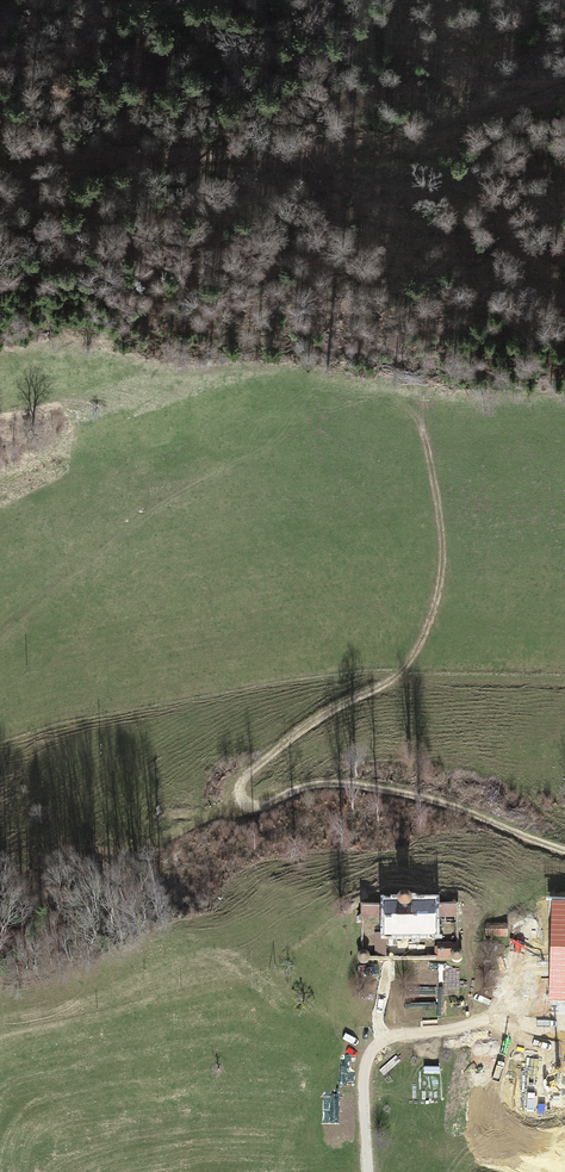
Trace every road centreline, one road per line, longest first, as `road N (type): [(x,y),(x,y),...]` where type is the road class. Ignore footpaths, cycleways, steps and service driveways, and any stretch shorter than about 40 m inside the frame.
road 1 (track): [(564,849),(347,781),(296,789),(261,806),(237,790),(318,719),(392,679),(420,650),(436,603),(439,540),(413,405)]
road 2 (track): [(0,152),(316,151),(396,138),(564,87)]
road 3 (track): [(273,153),(337,167),(495,175),(564,169)]
road 4 (track): [(487,1019),(381,1042),(368,1054),(370,1171)]

